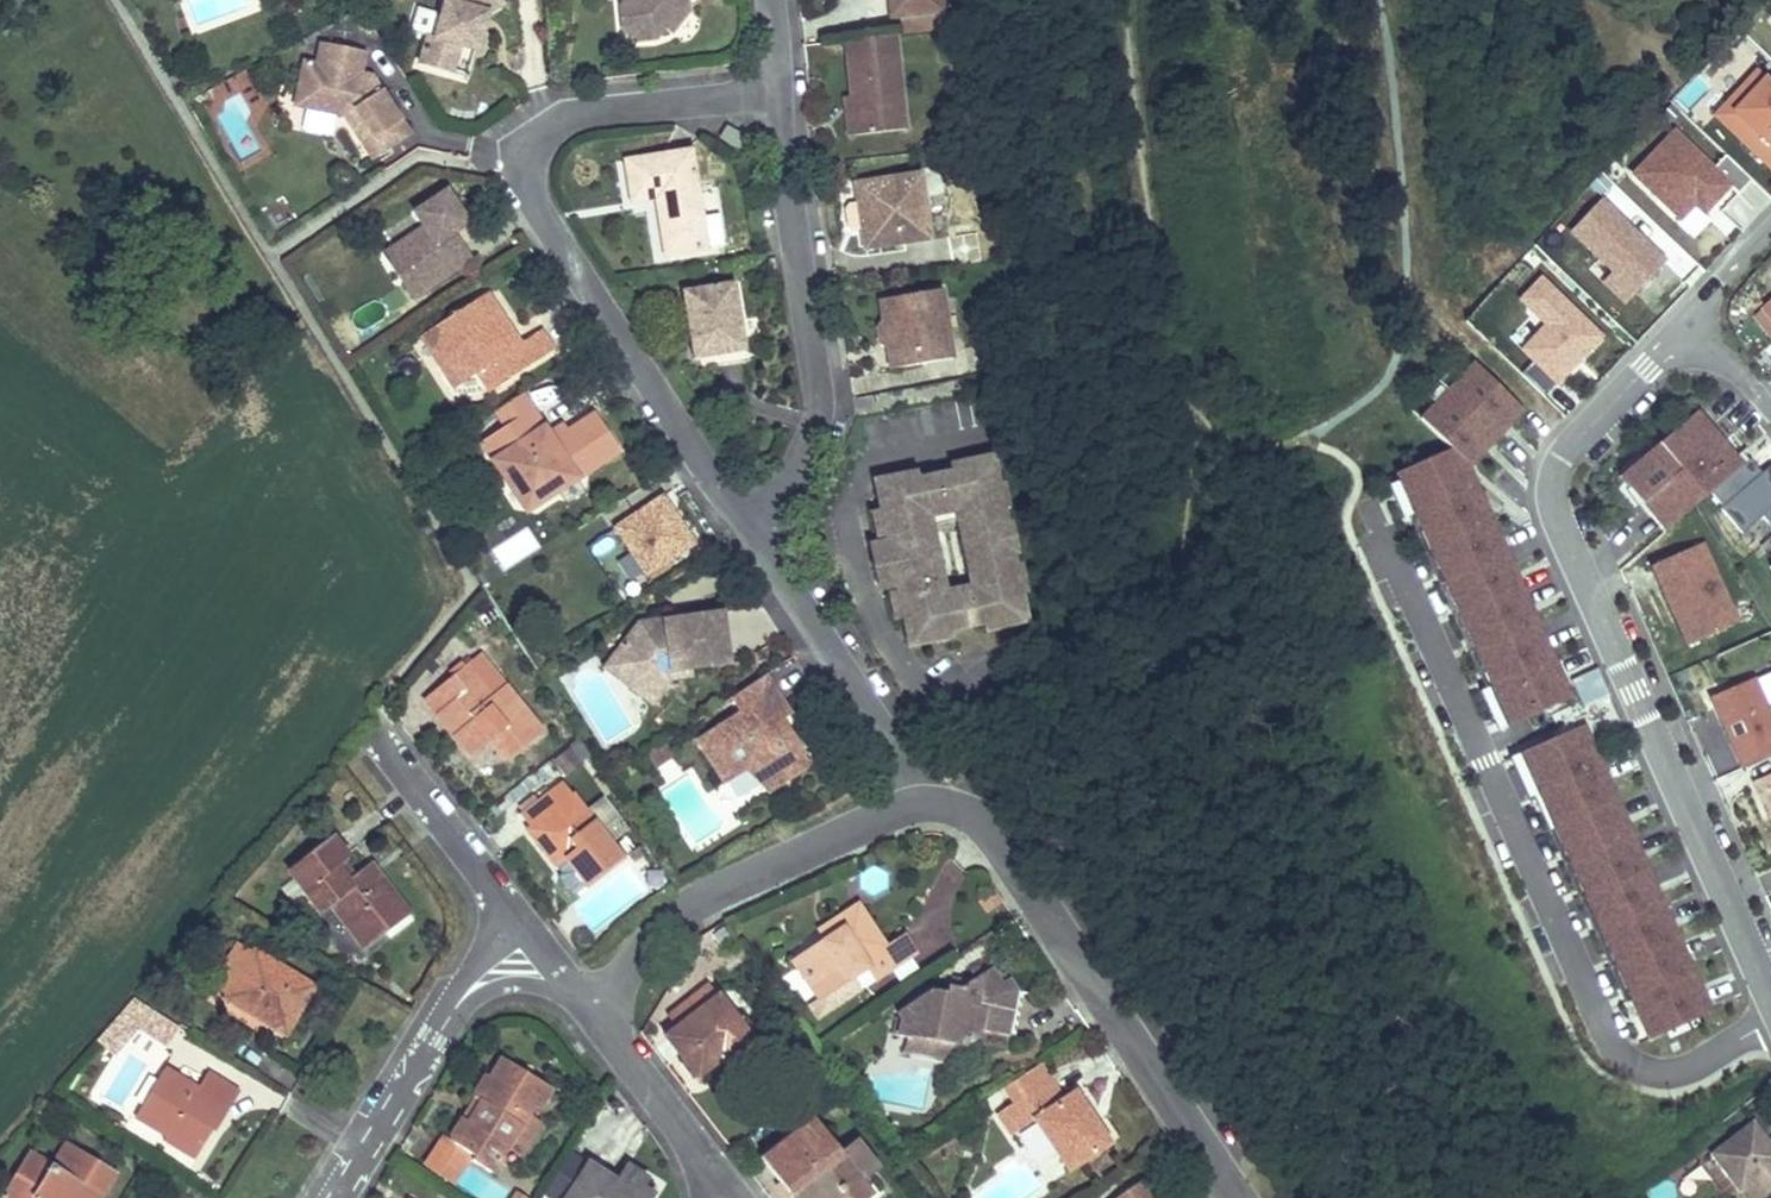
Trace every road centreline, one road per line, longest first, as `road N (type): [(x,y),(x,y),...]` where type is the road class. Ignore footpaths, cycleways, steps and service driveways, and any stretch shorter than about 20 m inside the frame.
road 1 (residential): [(1770,1003),(1563,529),(1555,492),(1568,448),(1689,320)]
road 2 (residential): [(1770,1020),(1673,1069),(1637,1065),(1620,1051),(1382,543)]
road 3 (residential): [(776,93),(566,118),(522,148),(537,214),(749,529)]
road 4 (residential): [(1243,1197),(987,829),(954,808),(914,806)]
road 5 (residential): [(749,529),(775,498),(817,412),(776,93)]
road 6 (residential): [(914,806),(704,901),(645,951),(594,1019)]
road 7 (residential): [(914,806),(880,722),(749,529)]
road 8 (residential): [(736,1197),(594,1019)]
road 9 (residential): [(451,1016),(338,1197)]
road 10 (residential): [(501,899),(380,741)]
road 11 (residential): [(451,1016),(495,988),(526,985),(577,997)]
road 12 (residential): [(501,899),(492,940),(462,979),(451,1016)]
road 13 (residential): [(1689,320),(1770,416)]
road 14 (residential): [(577,997),(501,899)]
road 15 (residential): [(1770,229),(1689,320)]

